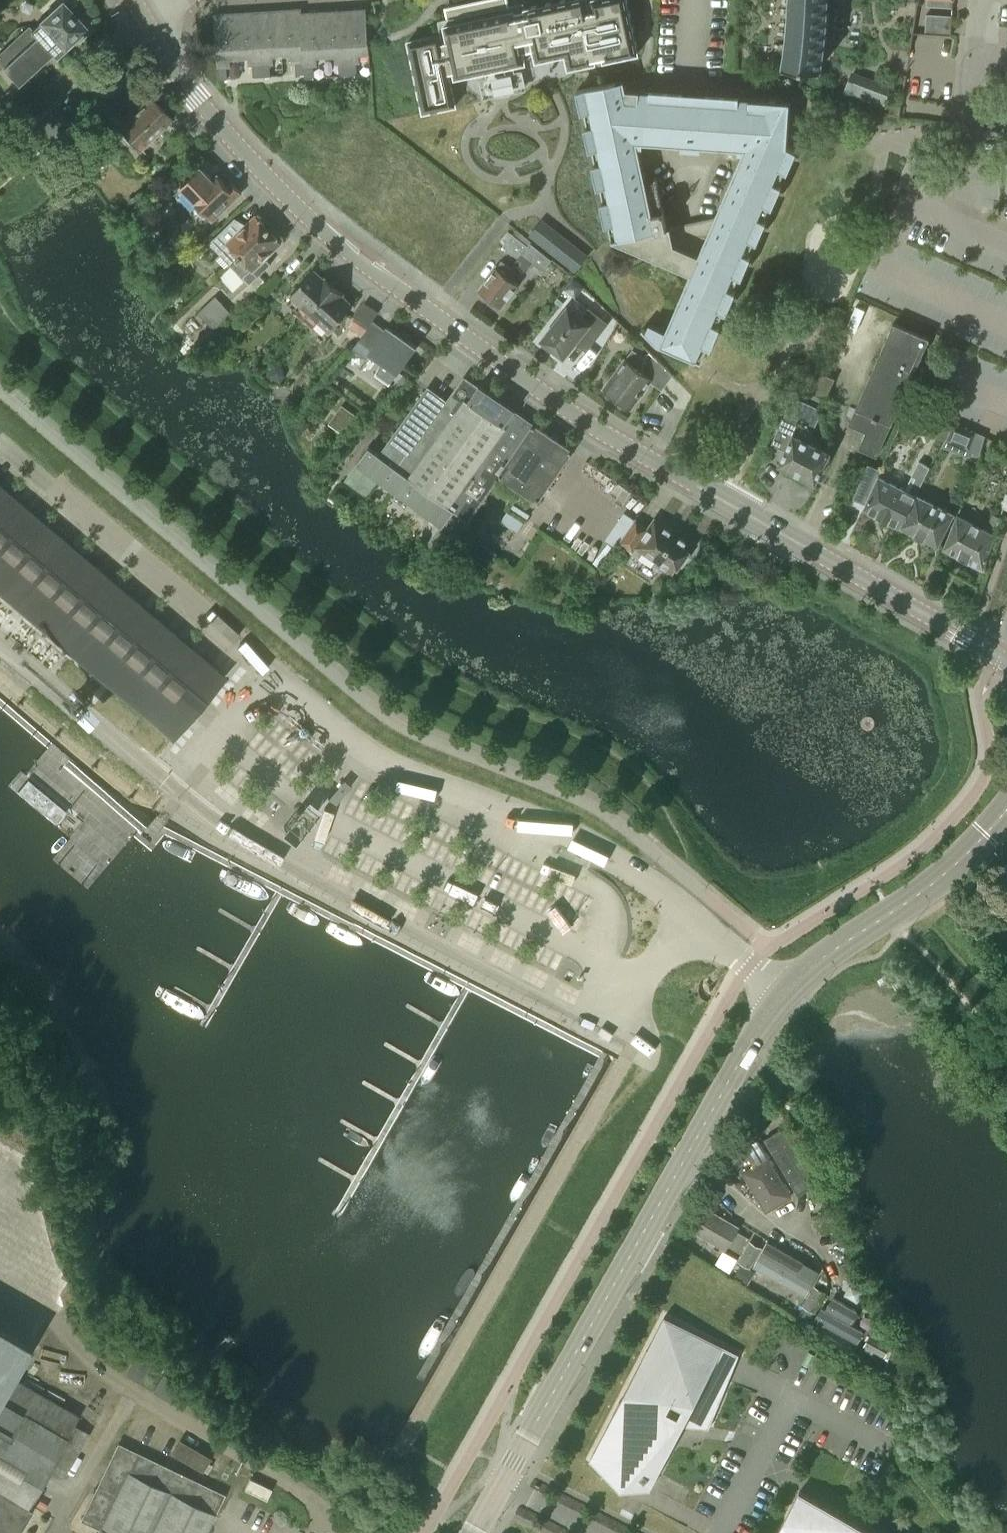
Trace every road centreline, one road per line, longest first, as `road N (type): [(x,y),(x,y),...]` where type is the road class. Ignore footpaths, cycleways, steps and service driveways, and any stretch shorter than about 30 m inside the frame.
road 1 (secondary): [(1000,658),(603,433),(370,270),(243,152),(154,35)]
road 2 (residential): [(695,915),(561,831),(387,764),(274,676)]
road 3 (secondary): [(503,1482),(683,1162)]
road 4 (secondary): [(781,994),(931,885),(1006,808)]
road 5 (residential): [(0,174),(154,35)]
road 6 (secondary): [(683,1162),(781,994)]
road 7 (residential): [(695,0),(690,188)]
road 8 (residential): [(606,1033),(695,915)]
road 9 (residential): [(683,1162),(775,1233),(797,1230)]

